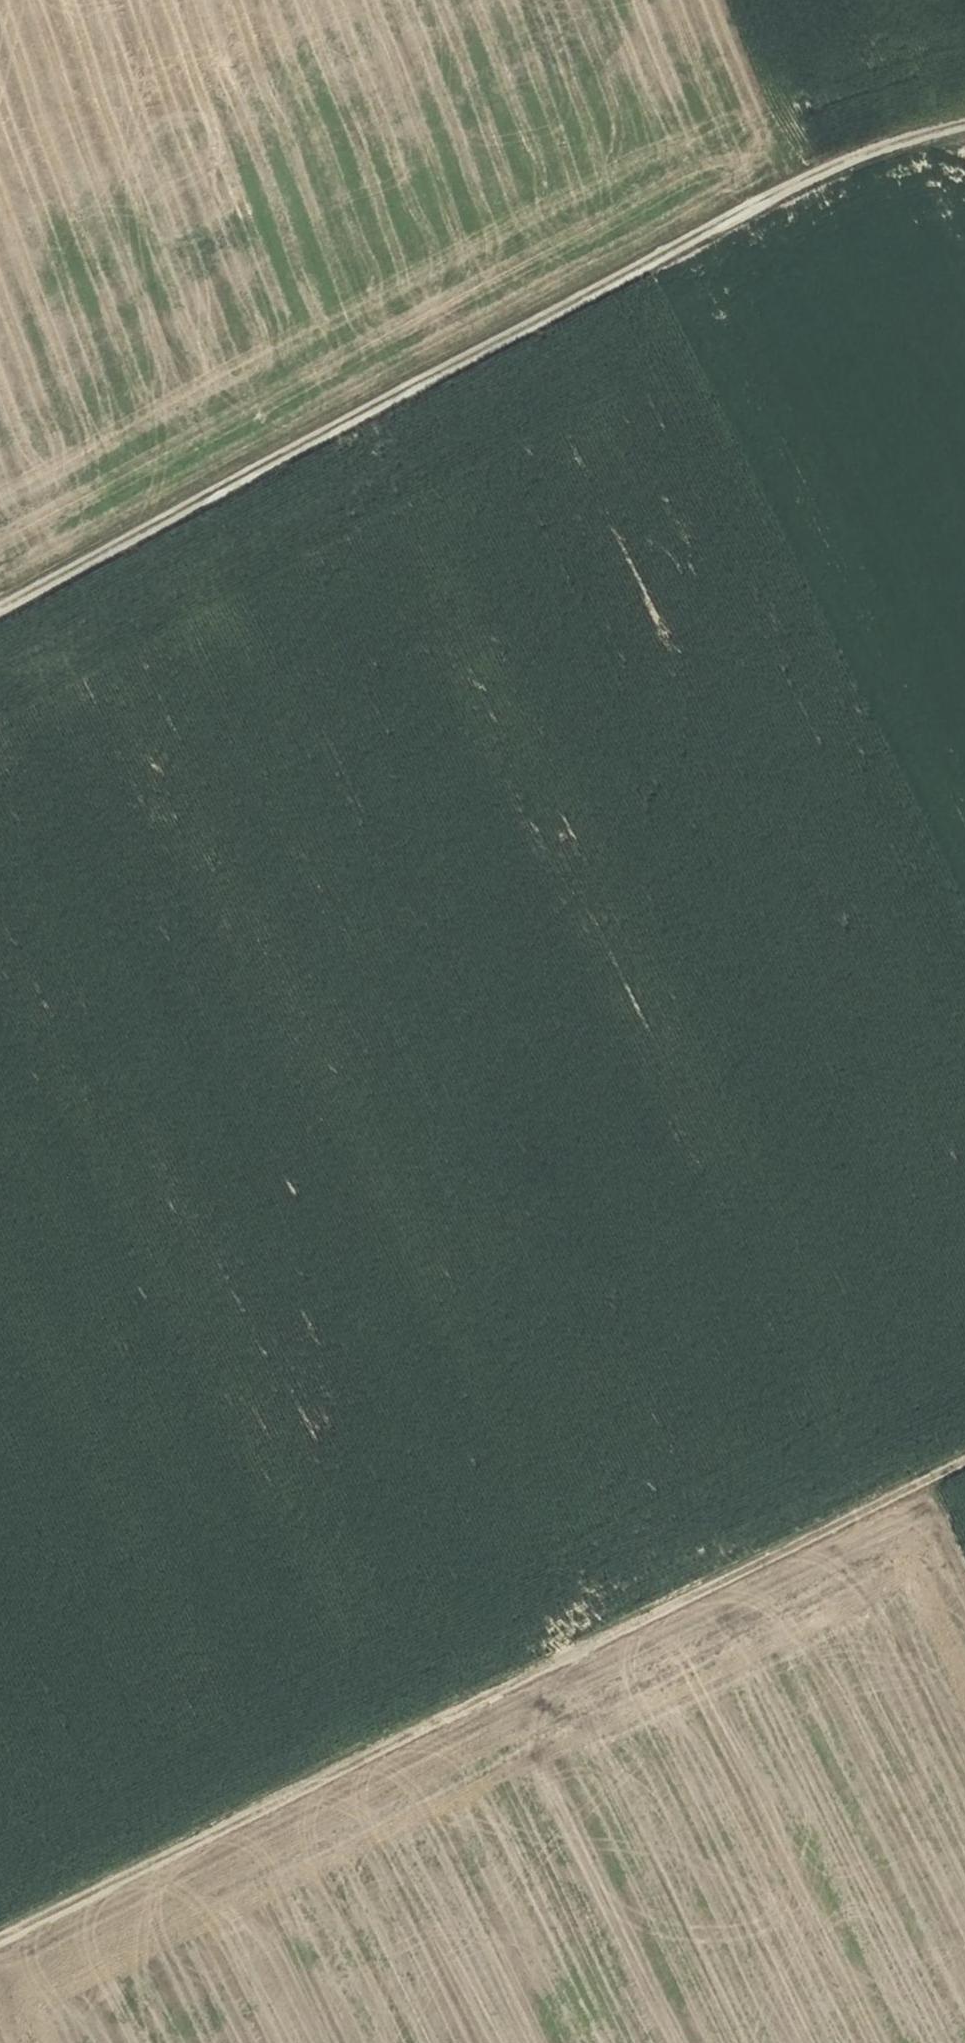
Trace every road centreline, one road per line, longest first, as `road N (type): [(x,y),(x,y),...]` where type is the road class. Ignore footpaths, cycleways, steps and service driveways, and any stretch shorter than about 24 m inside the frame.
road 1 (track): [(0,612),(741,211),(848,158),(964,124)]
road 2 (track): [(964,1461),(0,1942)]

